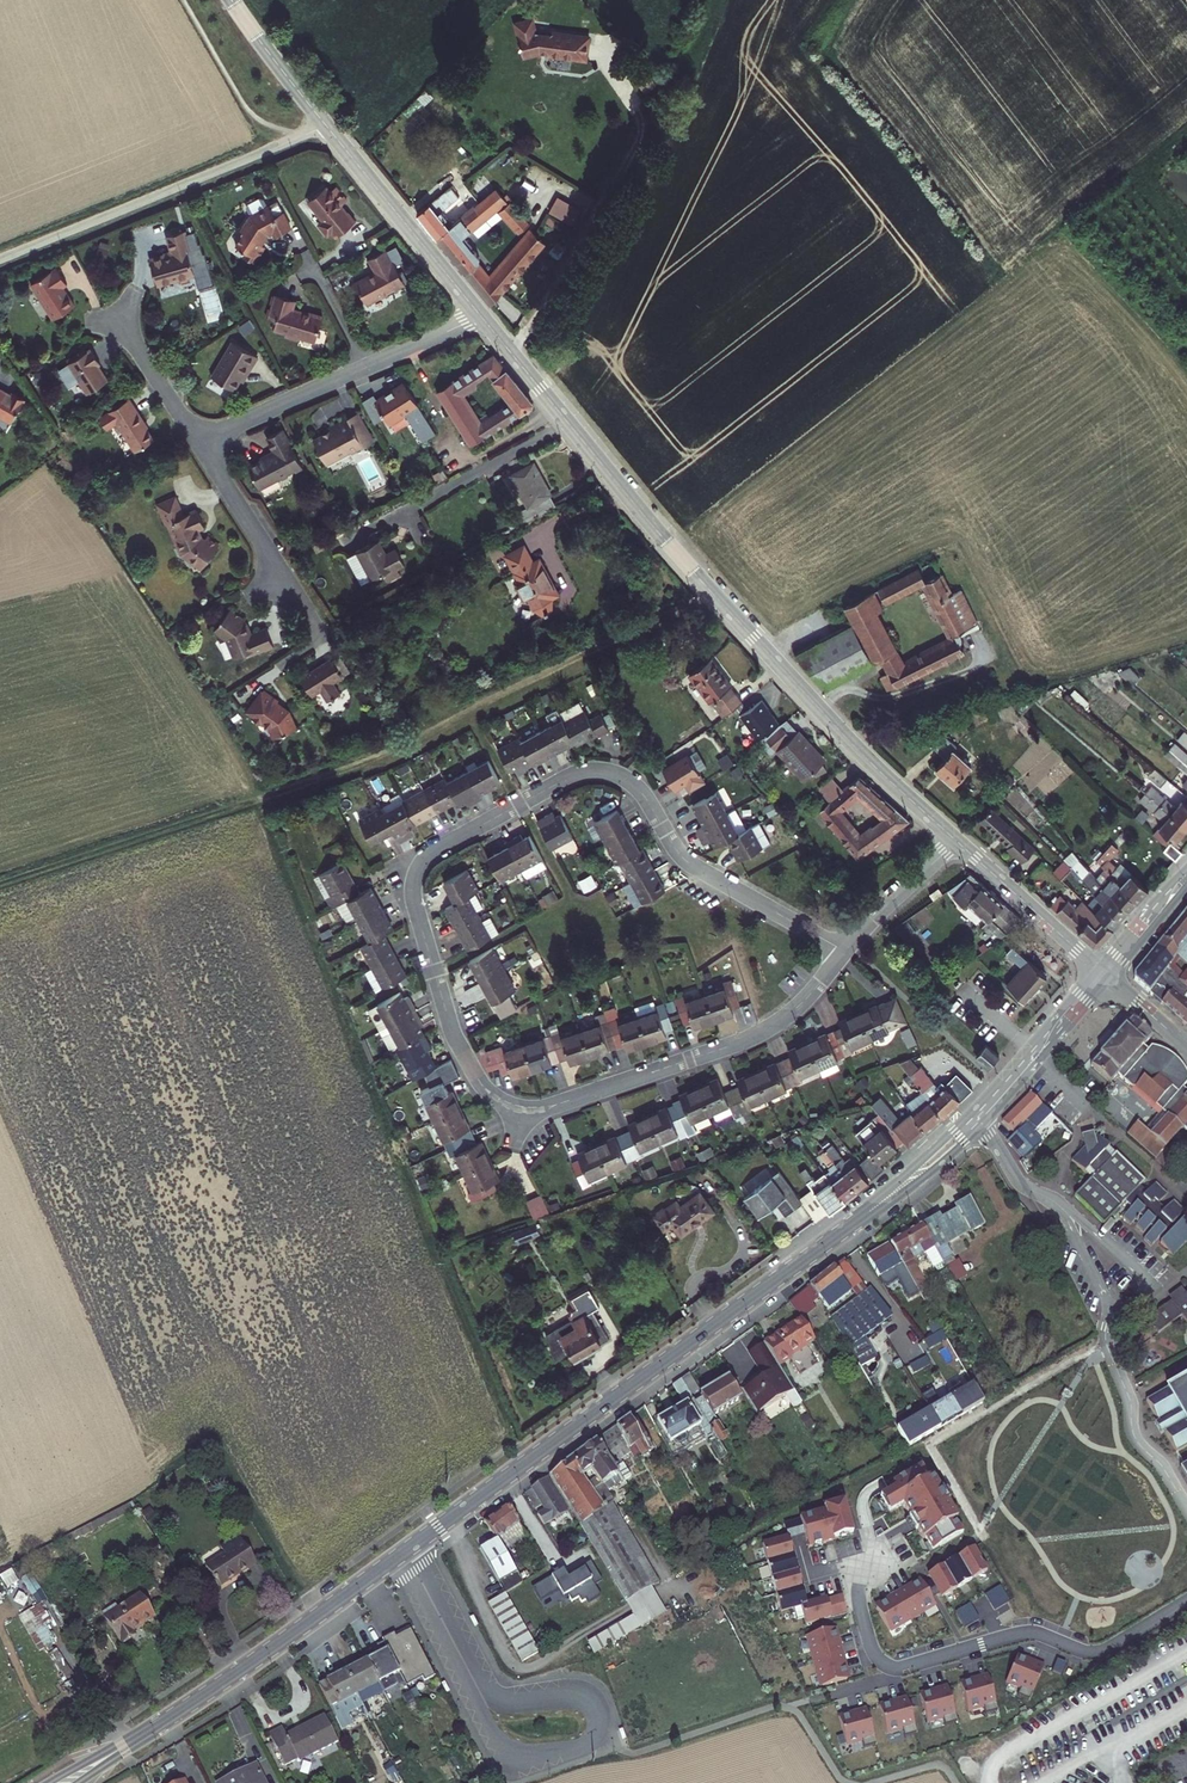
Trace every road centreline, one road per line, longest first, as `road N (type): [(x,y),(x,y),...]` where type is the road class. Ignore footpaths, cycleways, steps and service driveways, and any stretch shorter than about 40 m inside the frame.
road 1 (secondary): [(65,1782),(406,1551),(882,1204),(977,1120)]
road 2 (residential): [(846,953),(690,865),(636,787),(605,773),(565,781),(433,854),(415,875),(415,903),(454,1036),(486,1091),(513,1108),(555,1107),(726,1048),(796,1010)]
road 3 (secondary): [(482,320),(674,553),(843,736),(956,842)]
road 4 (track): [(711,594),(384,753),(274,790)]
road 5 (unclassified): [(0,260),(326,126)]
road 6 (residential): [(1186,1601),(1102,1651),(1024,1632),(897,1668)]
road 7 (residential): [(482,320),(198,443)]
road 8 (track): [(513,357),(645,142)]
road 9 (secondary): [(326,126),(482,320)]
road 10 (secondary): [(956,842),(1105,974)]
road 11 (secondary): [(977,1120),(1105,974)]
road 12 (residential): [(1186,1509),(1135,1438),(1130,1398),(1107,1344)]
road 13 (residential): [(897,1668),(875,1655),(860,1608),(864,1510)]
road 14 (residential): [(198,443),(286,584)]
road 15 (secondary): [(231,0),(326,126)]
road 16 (residential): [(1132,1308),(1157,1290),(1062,1207)]
road 17 (residential): [(956,842),(846,953)]
road 18 (residential): [(198,443),(114,314)]
road 19 (secondary): [(1105,974),(1186,879)]
road 20 (residential): [(1062,1207),(1023,1186),(977,1120)]

